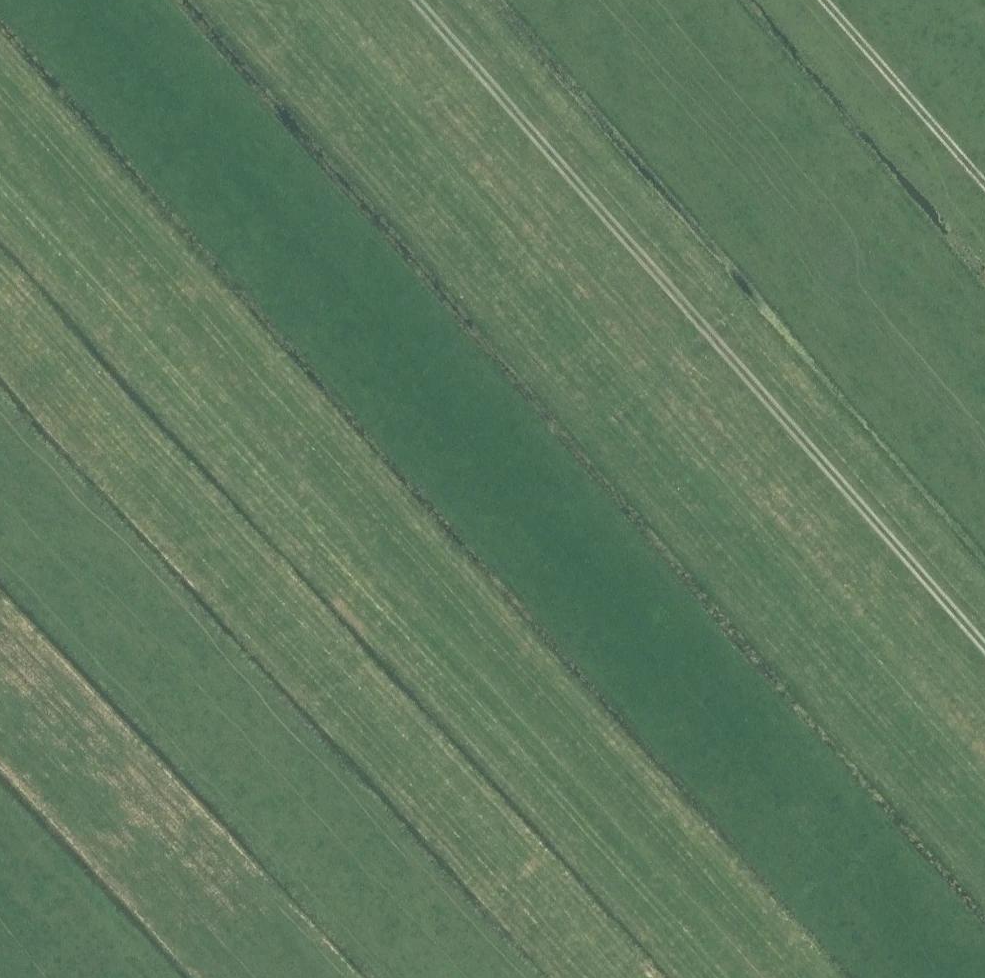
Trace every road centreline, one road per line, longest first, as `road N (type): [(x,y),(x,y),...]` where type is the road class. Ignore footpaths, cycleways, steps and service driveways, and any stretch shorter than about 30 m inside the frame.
road 1 (track): [(984,643),(417,0)]
road 2 (track): [(984,178),(827,0)]

